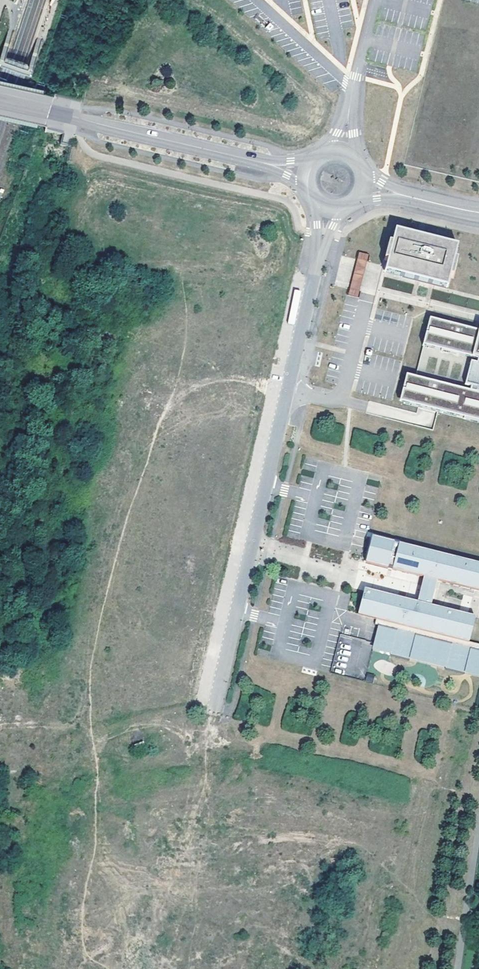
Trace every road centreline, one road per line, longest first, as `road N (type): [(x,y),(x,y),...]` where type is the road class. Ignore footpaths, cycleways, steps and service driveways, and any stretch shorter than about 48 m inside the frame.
road 1 (unclassified): [(328,208),(205,768),(206,968)]
road 2 (unclassified): [(0,100),(306,175)]

